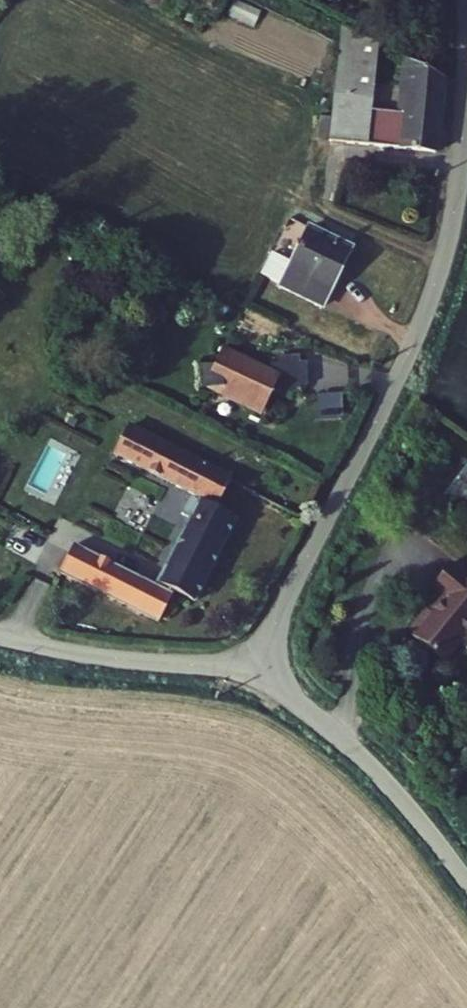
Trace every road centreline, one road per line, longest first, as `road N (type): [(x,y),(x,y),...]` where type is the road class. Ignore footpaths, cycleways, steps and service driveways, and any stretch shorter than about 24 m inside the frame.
road 1 (unclassified): [(465,0),(464,147),(439,275),(398,382),(292,587),(262,669)]
road 2 (unclassified): [(262,669),(393,788),(466,879)]
road 3 (unclassified): [(262,669),(108,660),(0,637)]

